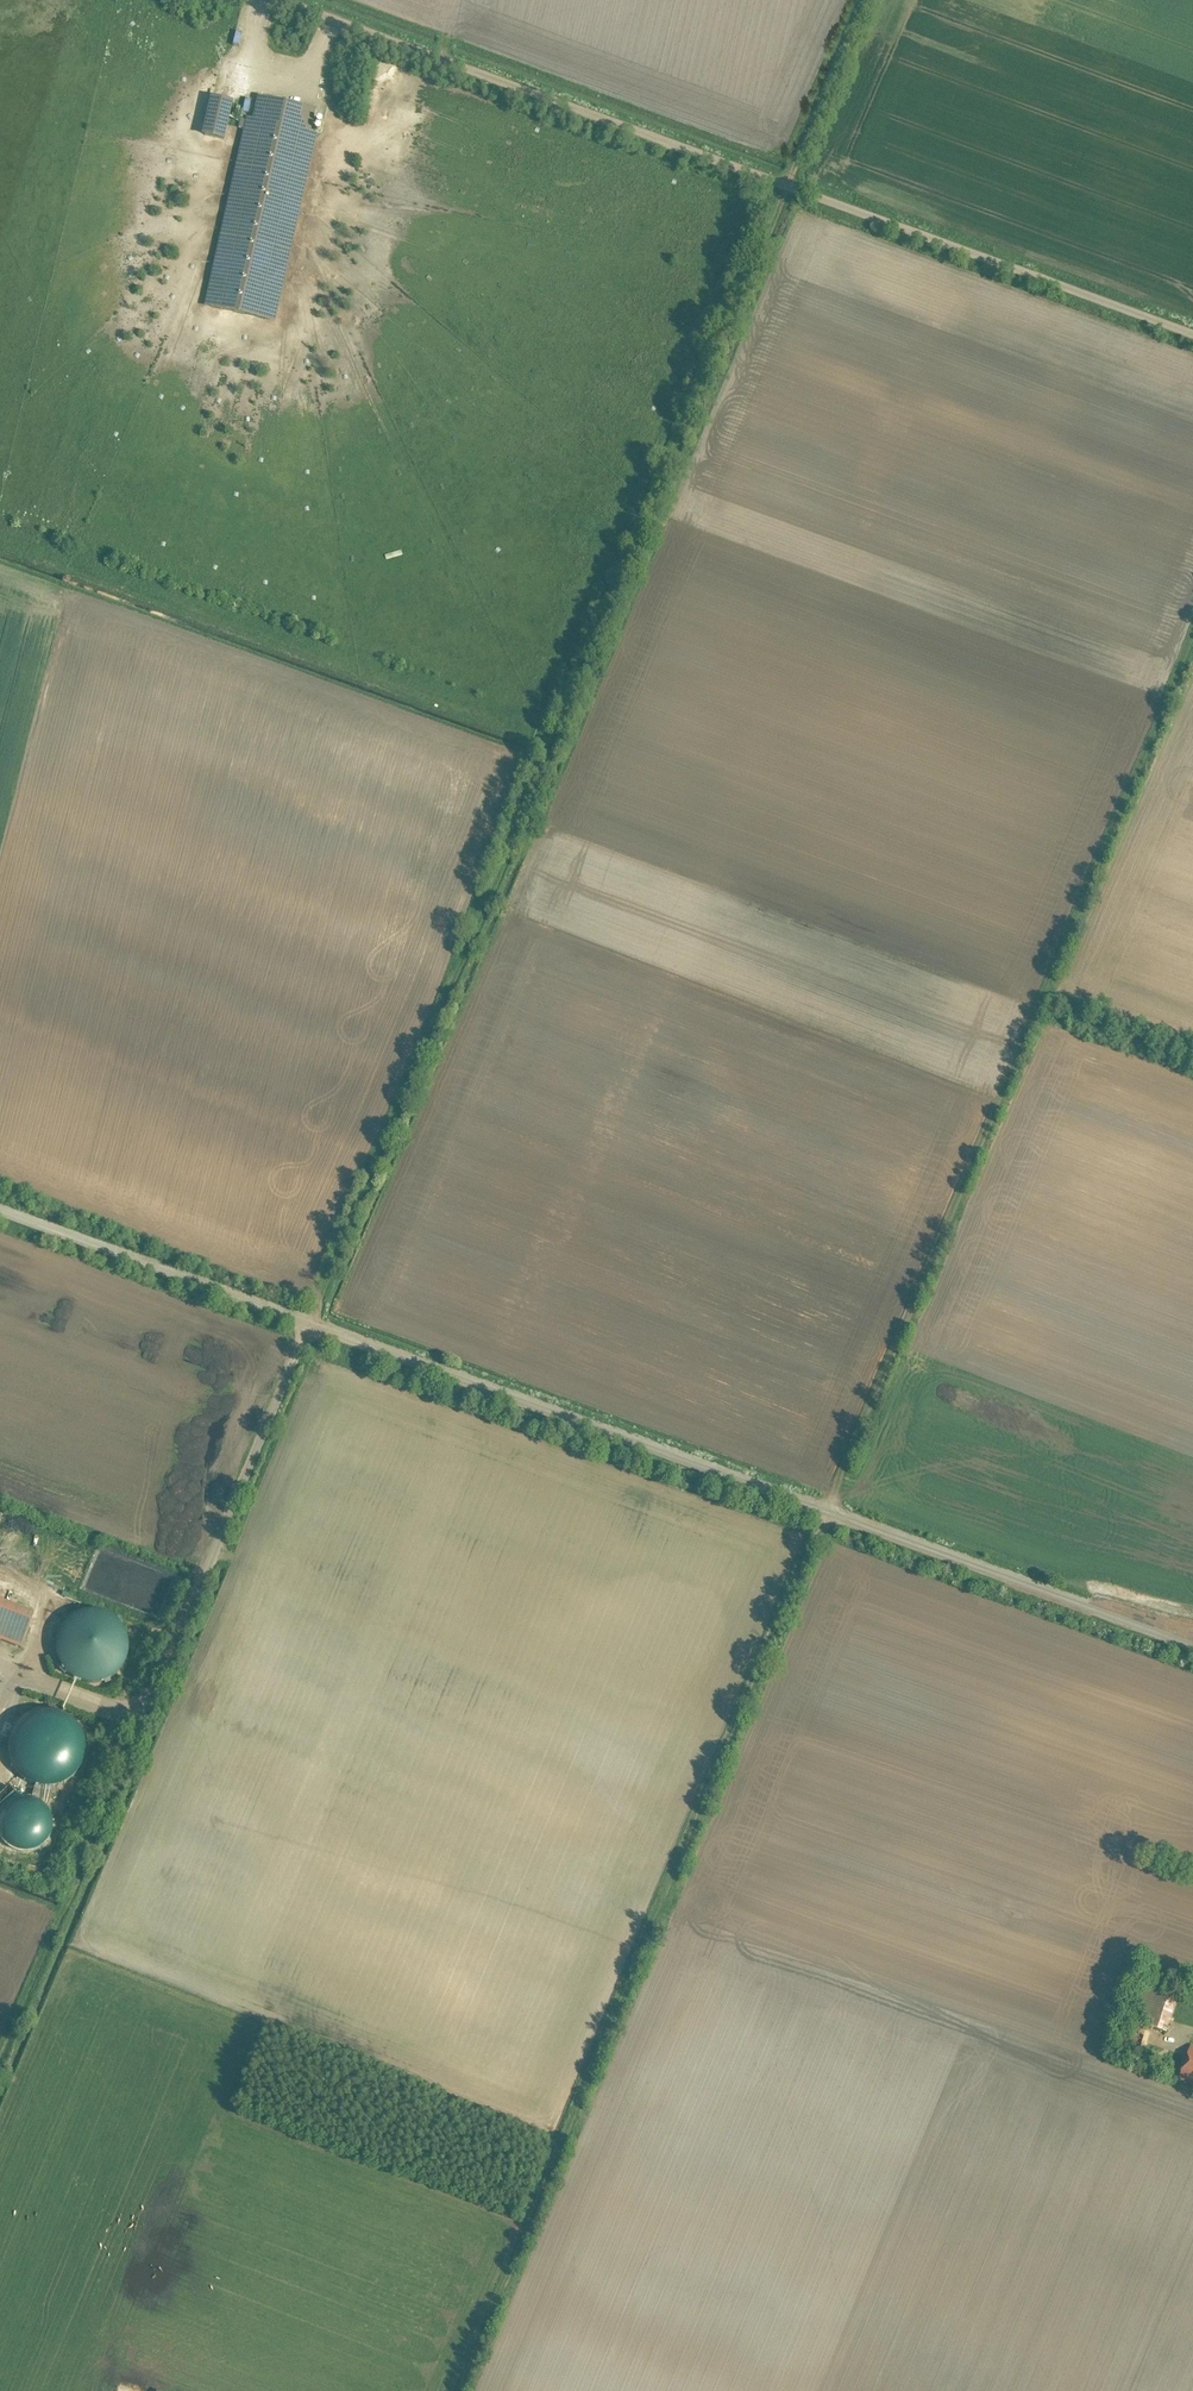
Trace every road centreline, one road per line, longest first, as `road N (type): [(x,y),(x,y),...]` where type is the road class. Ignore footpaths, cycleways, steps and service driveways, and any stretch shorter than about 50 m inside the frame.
road 1 (track): [(1192,648),(460,2390)]
road 2 (track): [(867,0),(310,1326)]
road 3 (unclassified): [(0,1213),(1192,1648)]
road 4 (unclassified): [(265,0),(1192,337)]

